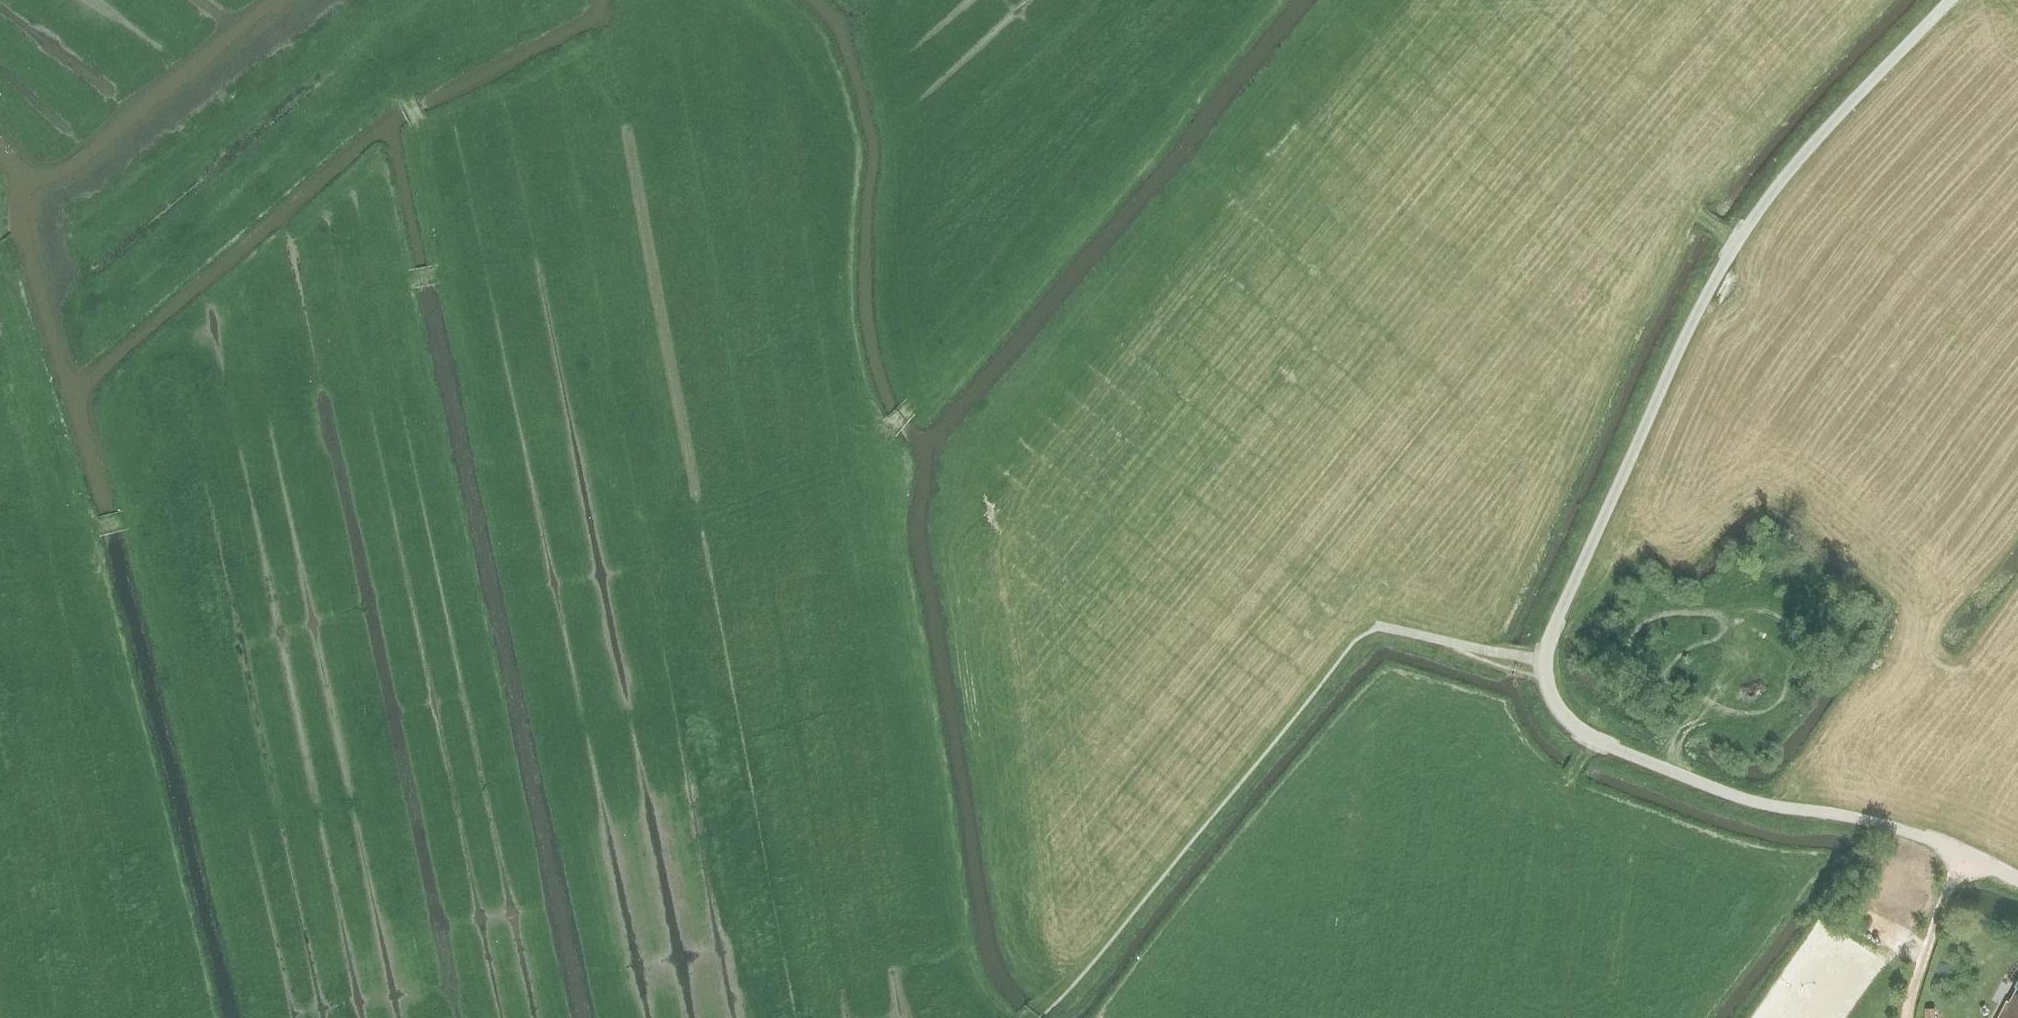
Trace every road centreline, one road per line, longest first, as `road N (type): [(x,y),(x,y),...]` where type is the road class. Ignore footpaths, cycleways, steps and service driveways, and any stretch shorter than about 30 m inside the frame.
road 1 (unclassified): [(2017,886),(1914,833),(1731,796),(1586,739),(1555,704),(1545,664),(1741,240),(1953,0)]

